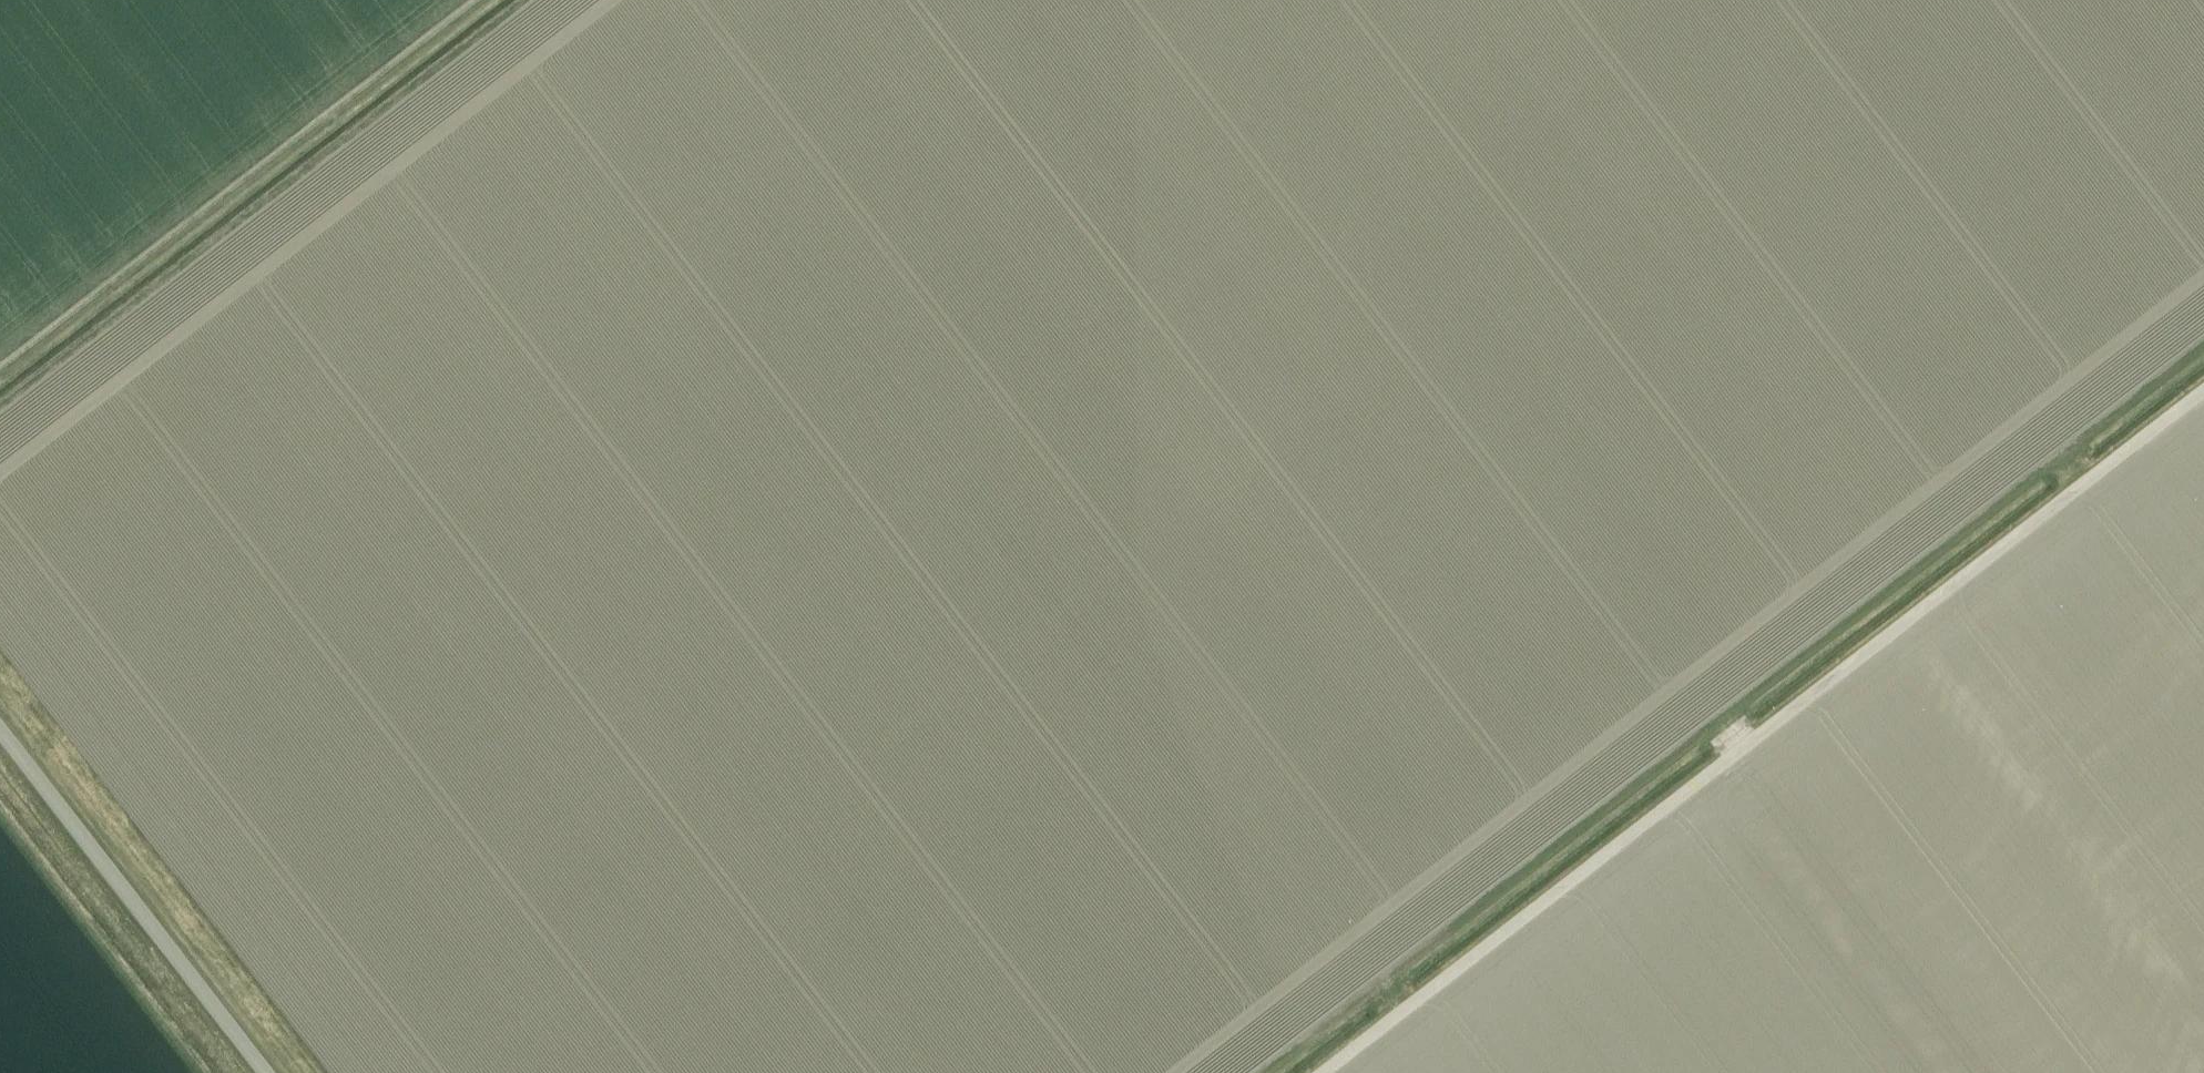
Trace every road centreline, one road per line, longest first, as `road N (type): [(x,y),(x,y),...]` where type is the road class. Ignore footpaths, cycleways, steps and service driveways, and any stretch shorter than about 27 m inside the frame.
road 1 (unclassified): [(261,1072),(0,738)]

